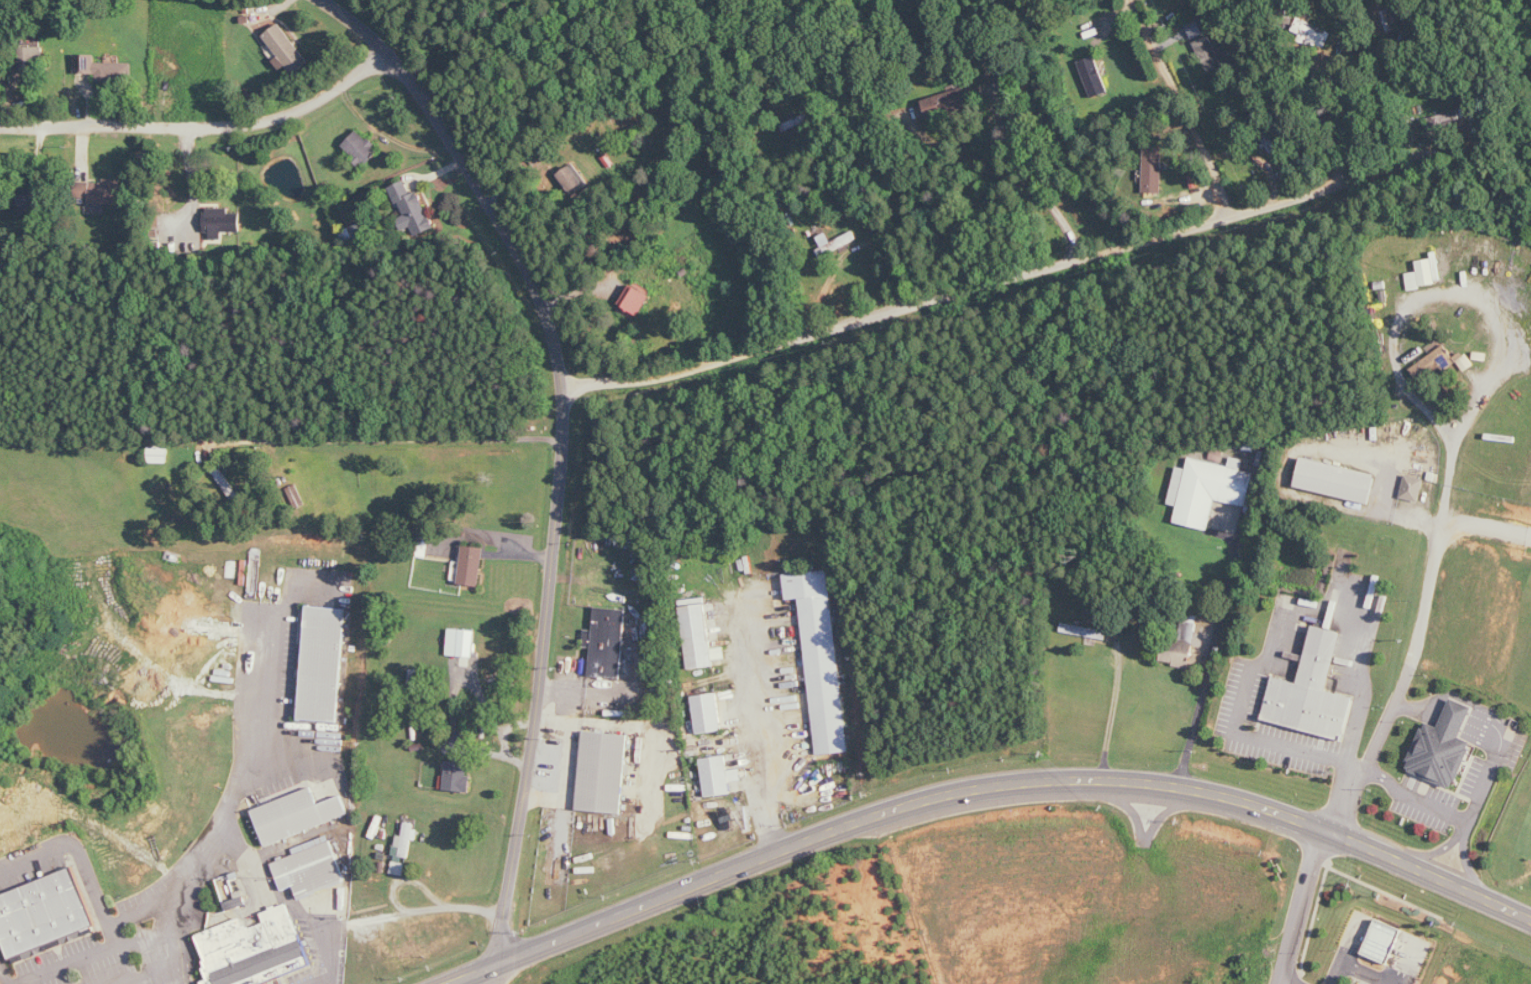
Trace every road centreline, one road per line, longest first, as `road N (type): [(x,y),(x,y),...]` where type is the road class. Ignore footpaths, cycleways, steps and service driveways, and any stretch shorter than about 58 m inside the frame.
road 1 (primary): [(441,983),(884,808),(971,787),(1059,779),(1173,784),(1256,802),(1343,832),(1530,919)]
road 2 (residential): [(325,0),(397,69),(477,174),(529,260),(564,359),(559,514),(499,960)]
road 3 (residential): [(565,387),(747,352),(1145,242),(1421,155)]
road 4 (residential): [(1343,832),(1417,647),(1454,443),(1475,402),(1530,367)]
road 5 (residential): [(0,128),(285,114),(382,54)]
road 6 (residential): [(1238,212),(1135,0)]
road 7 (residential): [(1321,824),(1279,983)]

